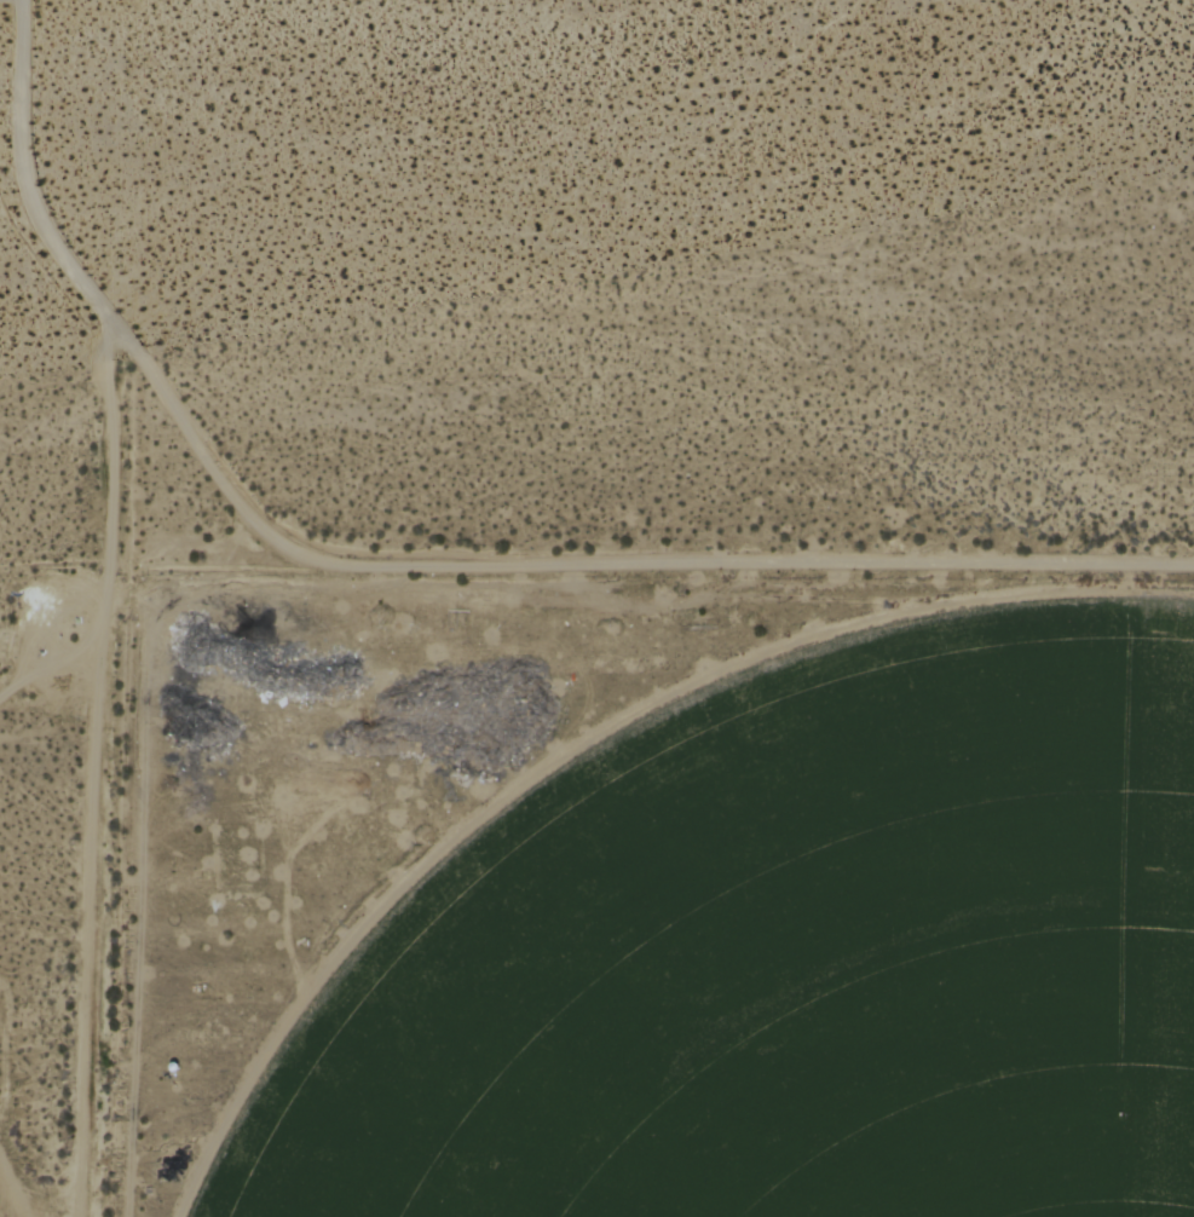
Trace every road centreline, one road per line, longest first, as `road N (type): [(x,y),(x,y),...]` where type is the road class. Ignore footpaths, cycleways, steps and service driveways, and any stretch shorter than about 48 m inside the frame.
road 1 (residential): [(100,1216),(110,321),(8,165),(10,0)]
road 2 (residential): [(1193,571),(108,570)]
road 3 (track): [(334,570),(250,503),(110,321)]

